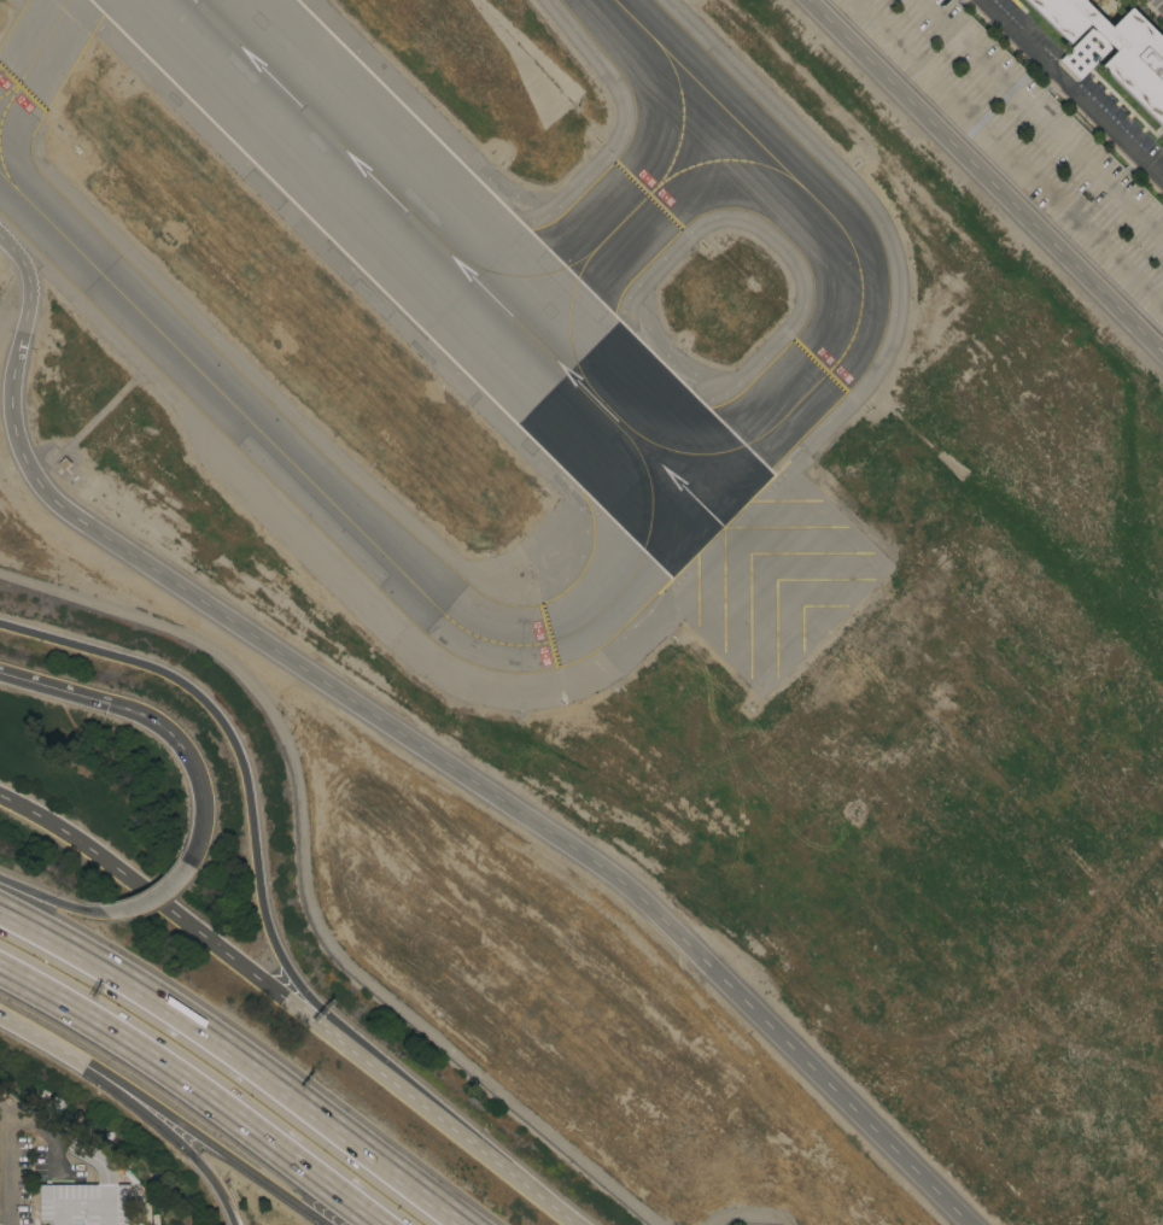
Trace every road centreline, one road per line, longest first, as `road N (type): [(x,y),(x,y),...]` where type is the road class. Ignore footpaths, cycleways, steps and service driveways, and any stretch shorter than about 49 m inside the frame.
road 1 (motorway): [(459,1224),(200,1033),(0,915)]
road 2 (motorway): [(282,965),(264,919),(238,755),(208,705),(157,670),(0,624)]
road 3 (motorway): [(0,966),(165,1065),(381,1224)]
road 4 (motorway): [(311,1021),(89,850),(0,797)]
road 5 (motorway): [(576,1224),(311,1021)]
road 6 (motorway): [(121,1084),(296,1202)]
road 7 (motorway): [(0,674),(135,713),(179,745)]
road 8 (motorway): [(0,1012),(121,1084)]
road 9 (motorway): [(179,745),(200,798),(199,836),(187,866)]

